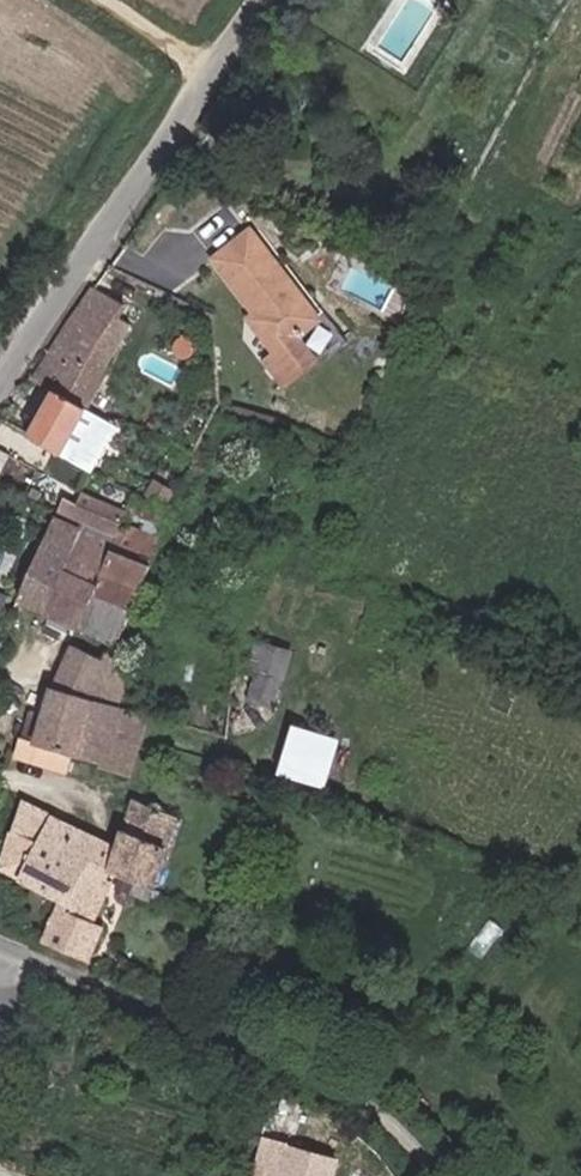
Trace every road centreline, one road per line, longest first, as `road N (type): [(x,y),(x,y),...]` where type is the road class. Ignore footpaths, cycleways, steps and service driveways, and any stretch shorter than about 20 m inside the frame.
road 1 (unclassified): [(442,1175),(371,1099),(294,1059),(66,964),(0,954)]
road 2 (unclassified): [(0,395),(266,0)]

